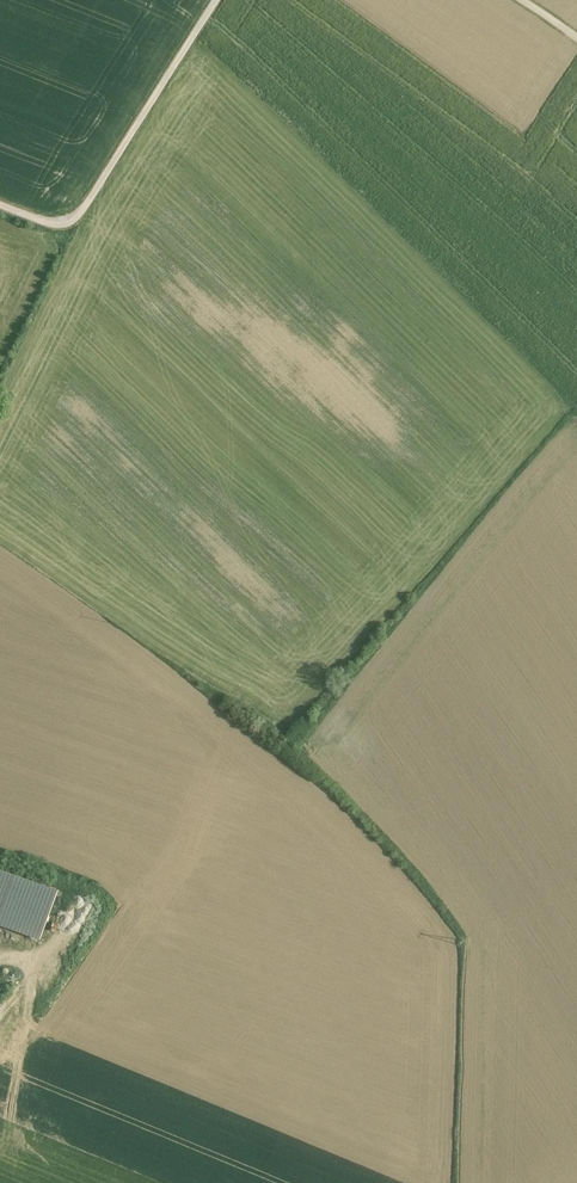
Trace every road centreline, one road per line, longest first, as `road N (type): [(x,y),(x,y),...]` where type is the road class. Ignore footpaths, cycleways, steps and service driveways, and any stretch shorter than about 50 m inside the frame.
road 1 (track): [(0,206),(46,224),(76,219),(216,0)]

